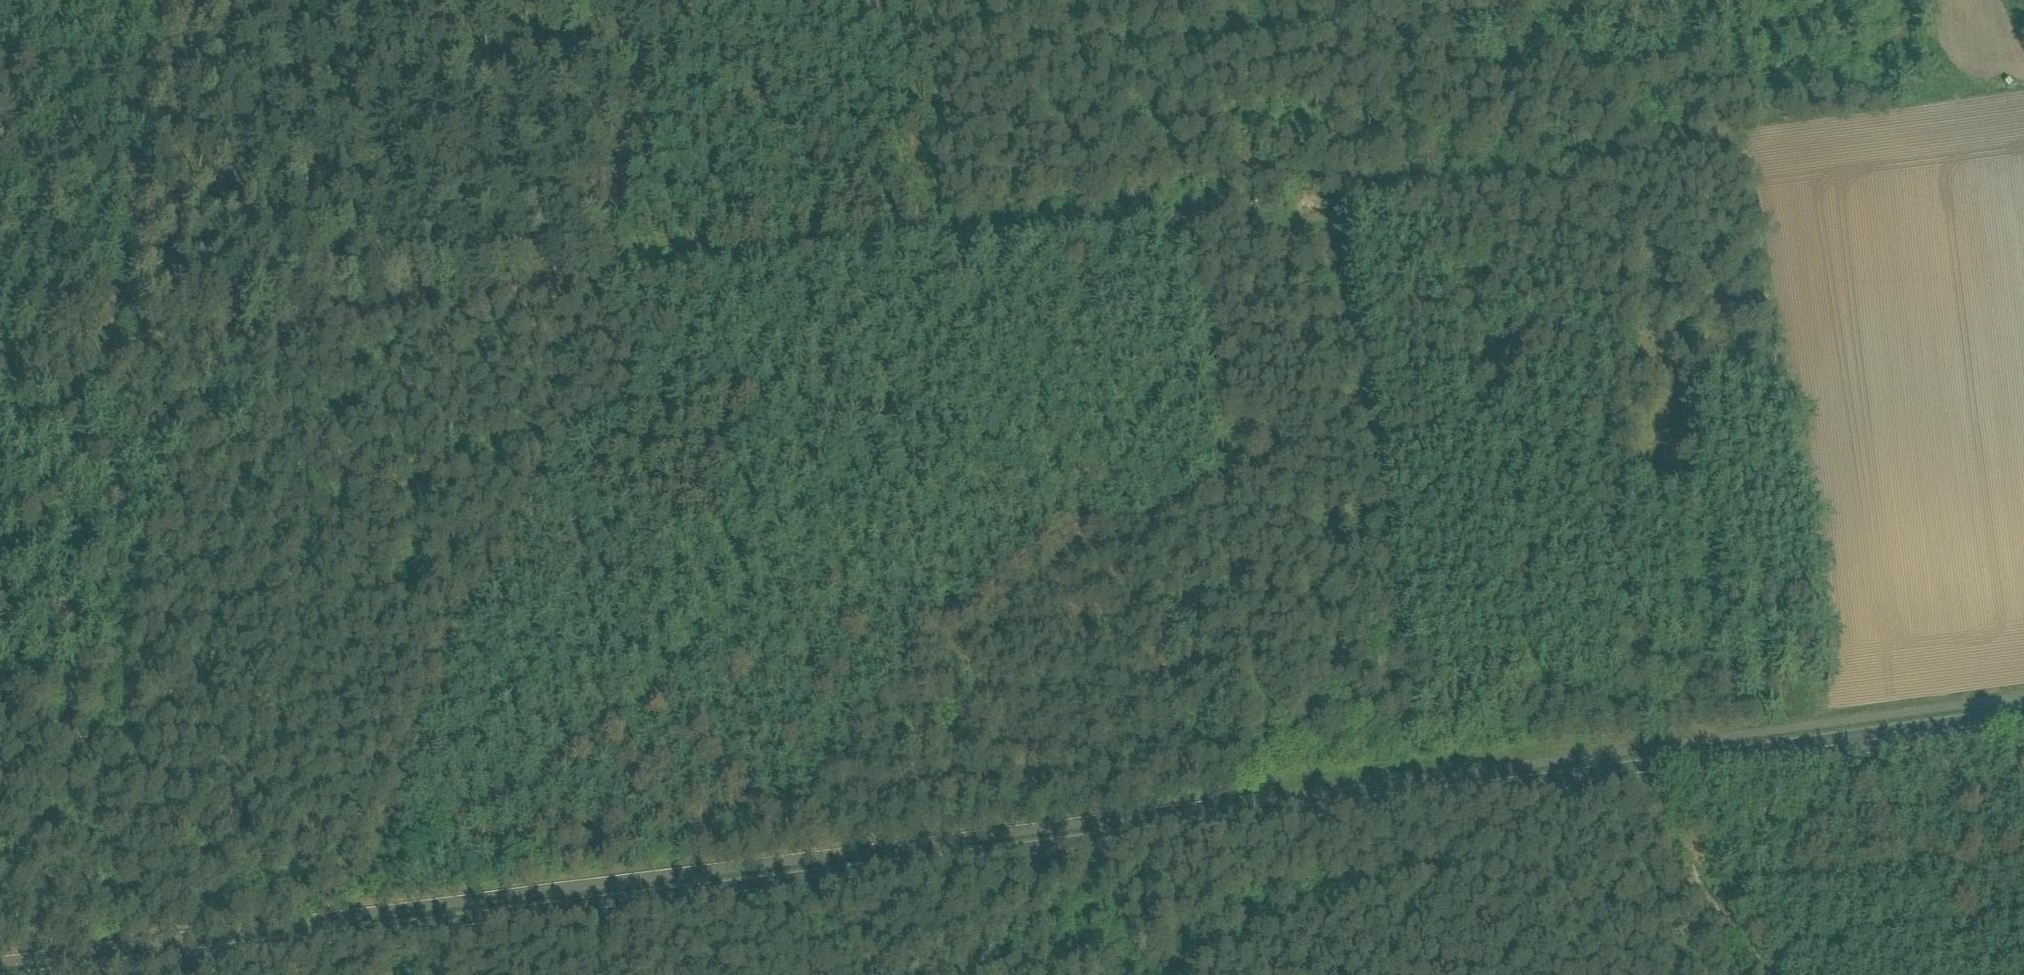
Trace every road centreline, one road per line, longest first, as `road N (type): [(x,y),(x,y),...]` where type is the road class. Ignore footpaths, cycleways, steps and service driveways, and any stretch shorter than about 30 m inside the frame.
road 1 (tertiary): [(2023,719),(76,974)]
road 2 (track): [(104,361),(432,340),(577,317),(637,297),(1385,213),(1983,78),(1996,62)]
road 3 (track): [(104,361),(133,210),(117,119),(118,0)]
road 4 (track): [(1754,974),(1633,772)]

